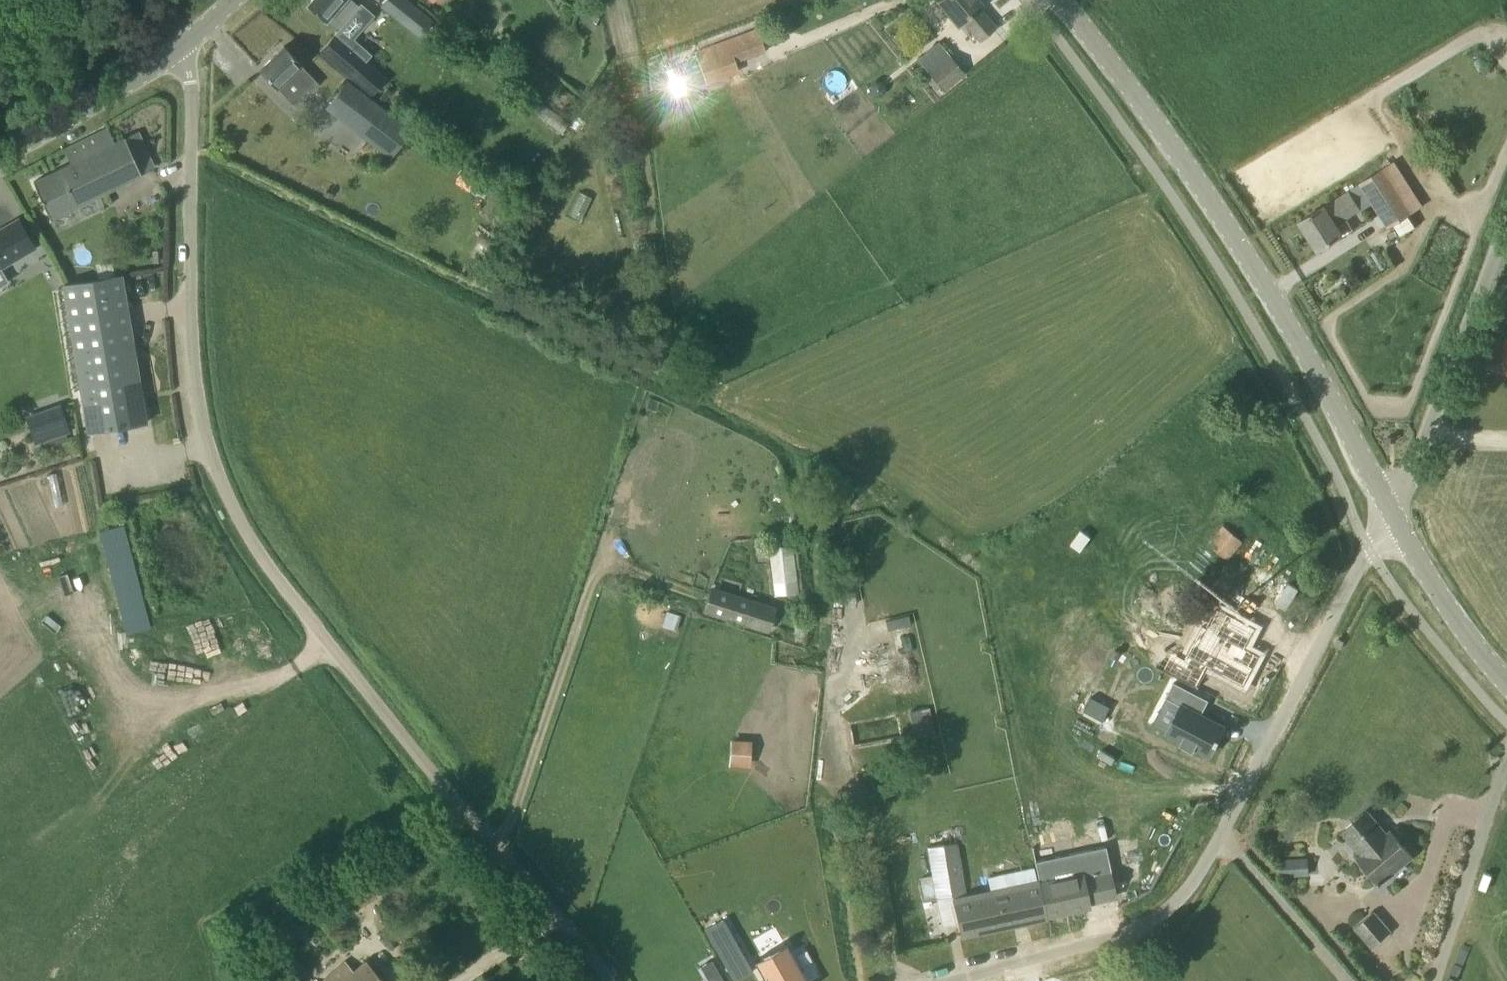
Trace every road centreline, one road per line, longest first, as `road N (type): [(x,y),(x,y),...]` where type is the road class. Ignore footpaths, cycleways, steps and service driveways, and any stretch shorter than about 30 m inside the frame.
road 1 (unclassified): [(610,980),(285,590),(221,479),(195,381),(188,43)]
road 2 (unclassified): [(956,980),(1117,934),(1179,901),(1395,506)]
road 3 (tertiary): [(1395,506),(1209,198),(1059,0)]
road 4 (unclassified): [(1395,506),(1506,230)]
road 5 (unclassified): [(1434,980),(1506,758)]
road 6 (tertiary): [(0,154),(188,43)]
road 7 (tertiary): [(1506,681),(1457,615),(1395,506)]

